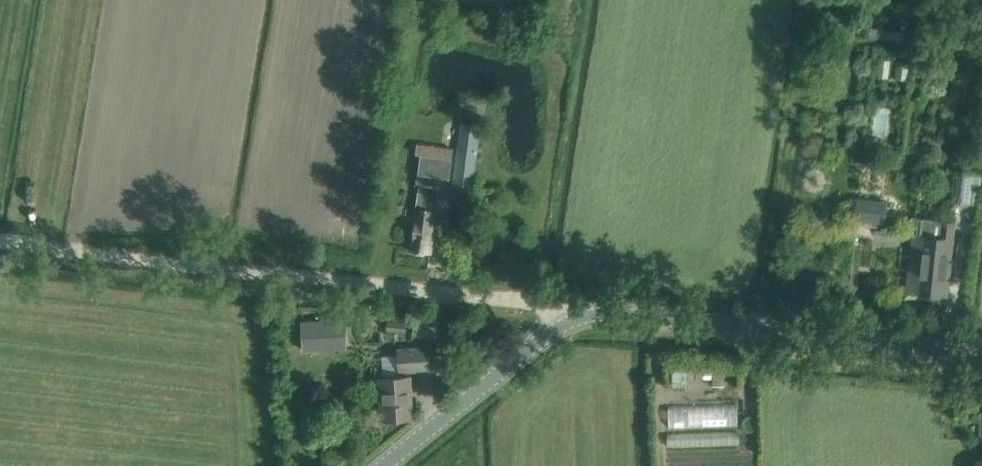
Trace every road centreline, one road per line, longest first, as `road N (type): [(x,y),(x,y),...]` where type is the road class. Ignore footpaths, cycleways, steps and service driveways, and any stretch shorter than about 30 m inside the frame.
road 1 (track): [(0,241),(583,317)]
road 2 (tertiary): [(981,358),(583,317)]
road 3 (tertiary): [(385,465),(583,317)]

